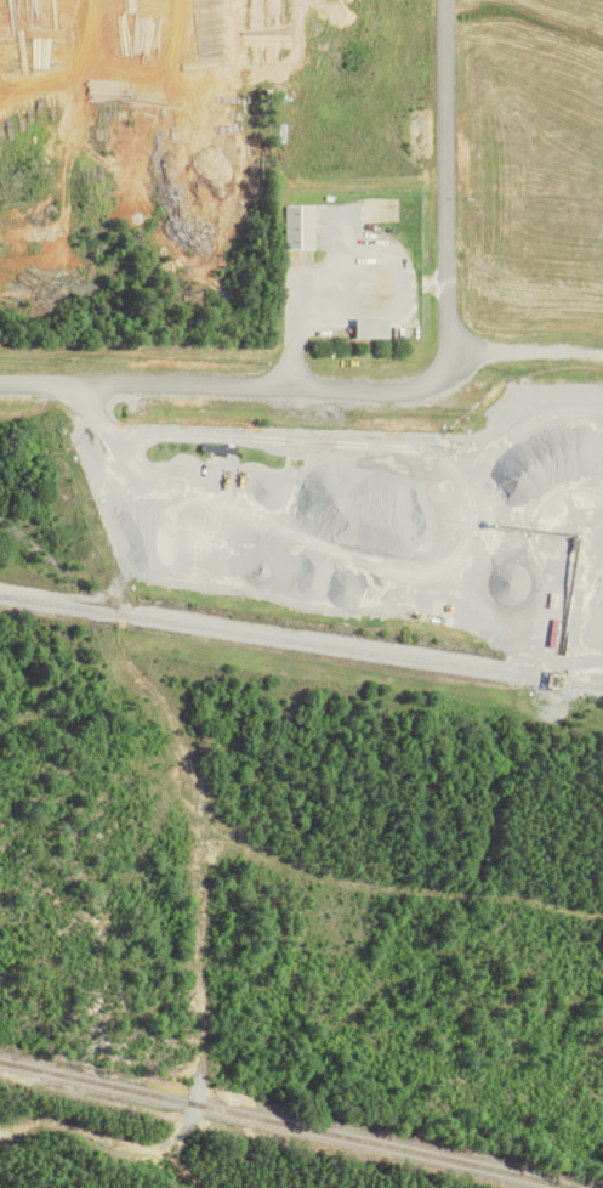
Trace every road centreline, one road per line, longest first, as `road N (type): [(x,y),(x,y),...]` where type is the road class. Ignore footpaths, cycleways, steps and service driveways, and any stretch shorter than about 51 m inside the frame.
road 1 (residential): [(457,0),(455,330),(440,379),(403,390),(0,382)]

